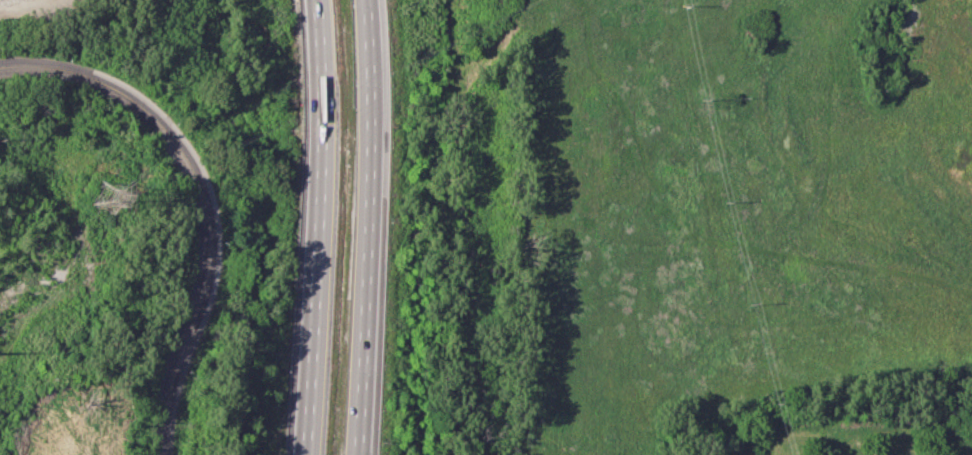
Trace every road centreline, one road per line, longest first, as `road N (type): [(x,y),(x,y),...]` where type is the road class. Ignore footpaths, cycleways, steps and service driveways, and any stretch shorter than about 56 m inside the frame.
road 1 (residential): [(164,454),(211,269),(212,236),(195,173),(173,136),(110,86),(65,71),(0,70)]
road 2 (motorway): [(355,454),(368,127),(361,0)]
road 3 (motorway): [(311,0),(317,183),(306,454)]

